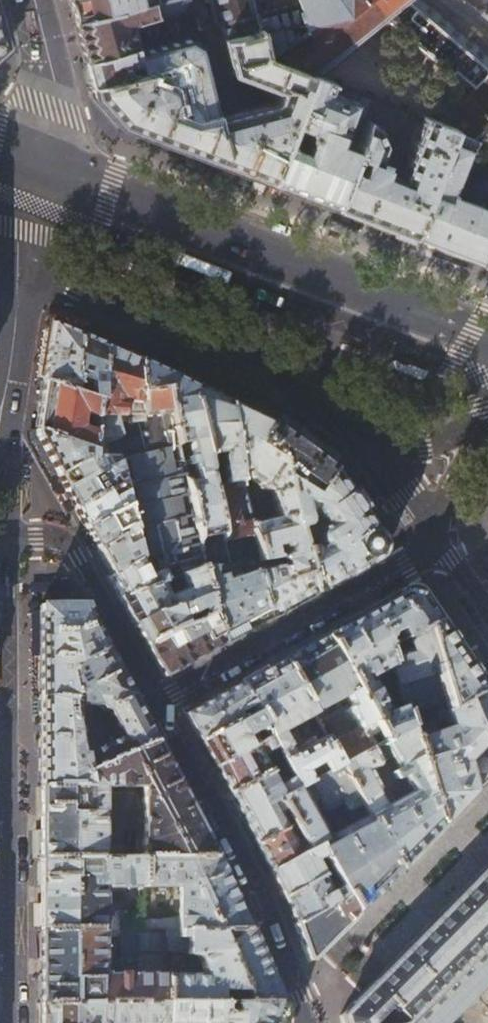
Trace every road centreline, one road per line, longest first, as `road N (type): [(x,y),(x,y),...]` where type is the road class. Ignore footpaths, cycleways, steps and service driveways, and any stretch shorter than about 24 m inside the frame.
road 1 (residential): [(9,1022),(10,539)]
road 2 (primary): [(36,171),(487,339)]
road 3 (tertiary): [(375,444),(306,399),(74,288),(21,275)]
road 4 (residential): [(157,703),(311,1010)]
road 5 (residential): [(442,542),(157,703)]
road 6 (residential): [(157,703),(67,544),(10,539)]
road 7 (tertiary): [(36,0),(48,61),(36,171)]
road 8 (residential): [(10,539),(3,405)]
road 9 (tertiary): [(21,275),(3,405)]

